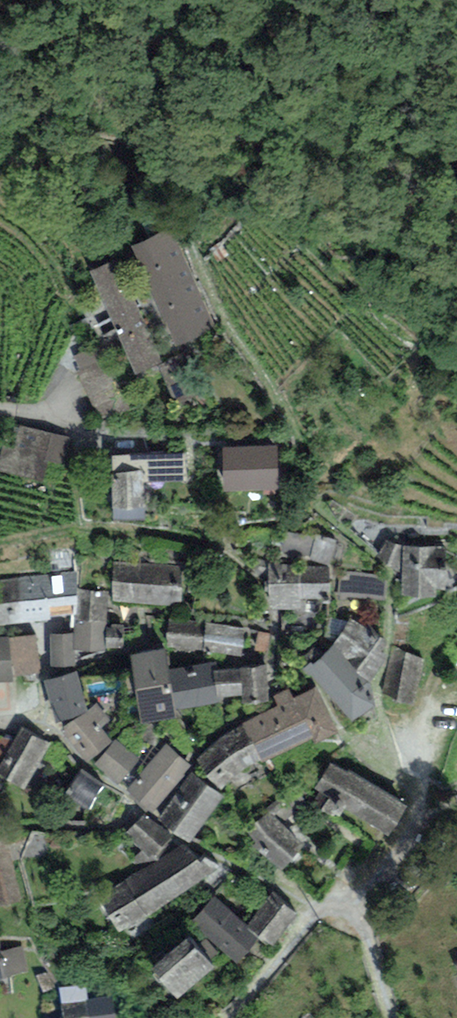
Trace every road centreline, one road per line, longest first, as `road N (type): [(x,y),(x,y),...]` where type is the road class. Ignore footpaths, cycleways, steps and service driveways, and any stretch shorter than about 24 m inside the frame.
road 1 (residential): [(232,1017),(324,908),(346,909),(362,922),(391,1017)]
road 2 (residential): [(0,410),(169,439)]

